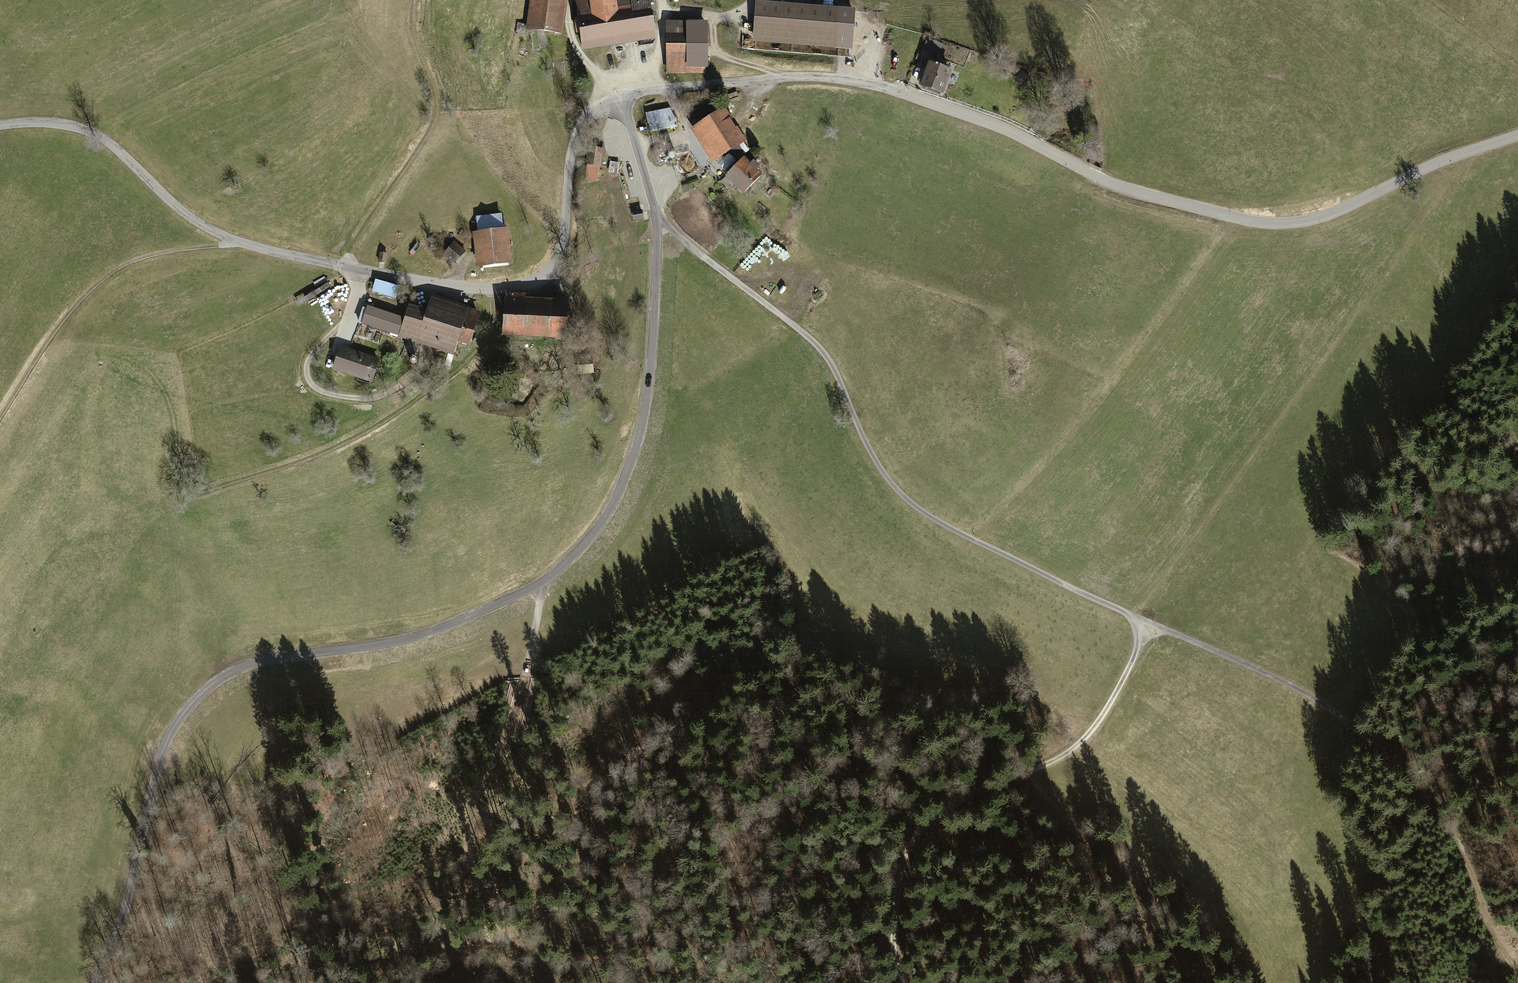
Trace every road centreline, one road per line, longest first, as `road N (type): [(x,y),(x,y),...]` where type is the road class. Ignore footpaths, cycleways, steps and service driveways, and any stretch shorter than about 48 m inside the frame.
road 1 (unclassified): [(613,100),(649,186),(658,272),(647,402),(610,508),(578,551),(501,606),(372,648),(269,659),(218,681),(166,744),(101,982)]
road 2 (tertiary): [(1517,137),(1336,213),(1262,223),(1103,180),(1021,136),(872,84),(783,78),(613,100)]
road 3 (tertiary): [(613,100),(596,109),(572,148),(554,264),(537,279),(494,289),(238,242),(177,207),(98,135),(47,122),(0,126)]
road 4 (track): [(657,219),(825,355),(866,444),(904,497),(948,527),(1148,623)]
road 5 (track): [(1148,623),(1318,701),(1430,797),(1517,972)]
road 6 (track): [(494,289),(485,339),(423,396),(358,438),(139,512),(94,547)]
road 7 (track): [(906,982),(893,928),(906,860),(923,826),(1074,749),(1113,697),(1148,623)]
road 8 (track): [(238,242),(117,269),(75,305),(0,413)]
road 9 (track): [(340,266),(436,119),(436,91),(418,32),(420,0)]
road 10 (track): [(361,270),(345,321),(307,361),(313,387),(374,398),(421,375),(430,354)]
road 11 (track): [(543,581),(508,739)]

